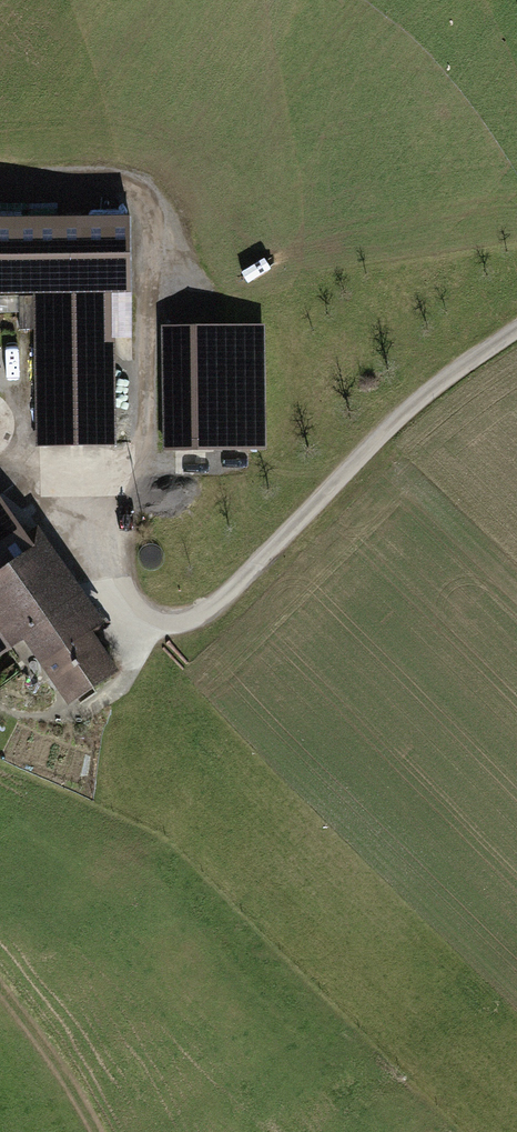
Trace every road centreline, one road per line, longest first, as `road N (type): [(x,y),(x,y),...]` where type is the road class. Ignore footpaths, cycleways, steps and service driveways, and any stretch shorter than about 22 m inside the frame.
road 1 (track): [(0,501),(47,506),(73,520),(120,561),(147,611),(162,622),(185,621),(206,612),(421,396),(516,330)]
road 2 (track): [(96,1131),(0,986)]

